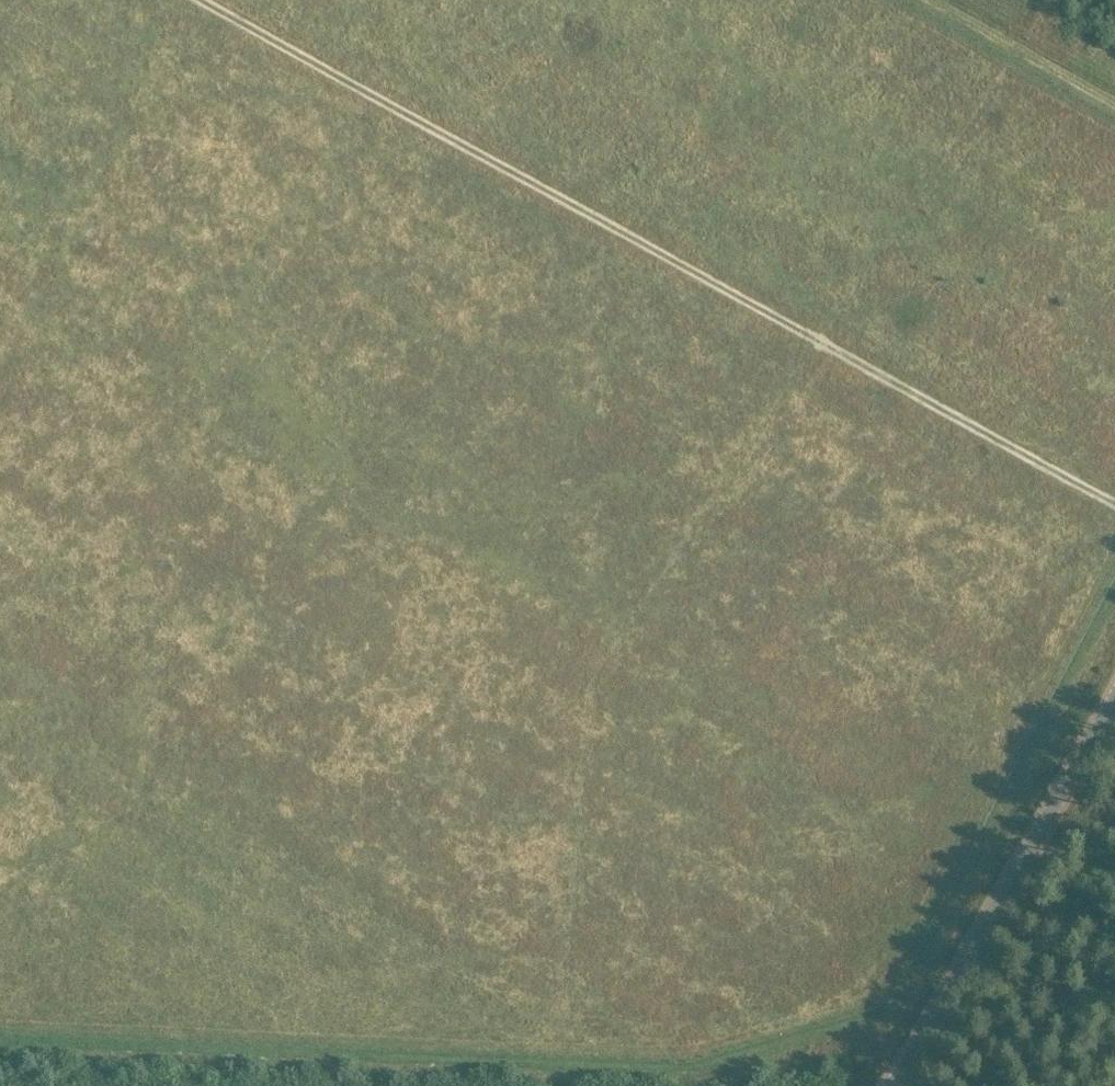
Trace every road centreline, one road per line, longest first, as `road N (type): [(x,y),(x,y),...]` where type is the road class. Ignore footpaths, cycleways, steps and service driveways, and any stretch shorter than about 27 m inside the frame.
road 1 (track): [(1114,501),(201,0)]
road 2 (unclassified): [(893,1085),(1114,699)]

